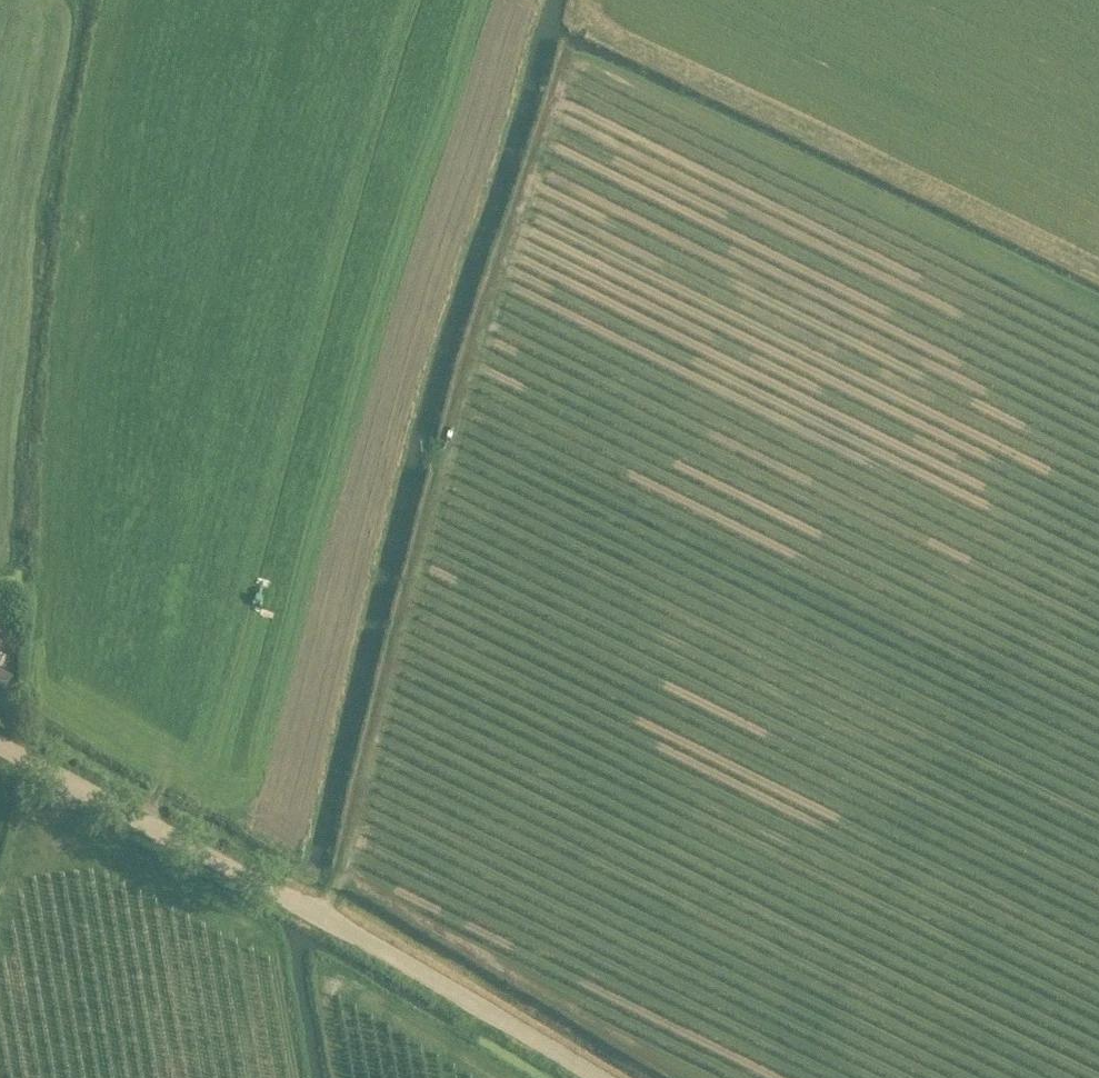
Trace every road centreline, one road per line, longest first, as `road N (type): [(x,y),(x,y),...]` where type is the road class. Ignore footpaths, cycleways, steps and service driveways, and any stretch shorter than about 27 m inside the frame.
road 1 (unclassified): [(585,1077),(195,847),(0,749)]

